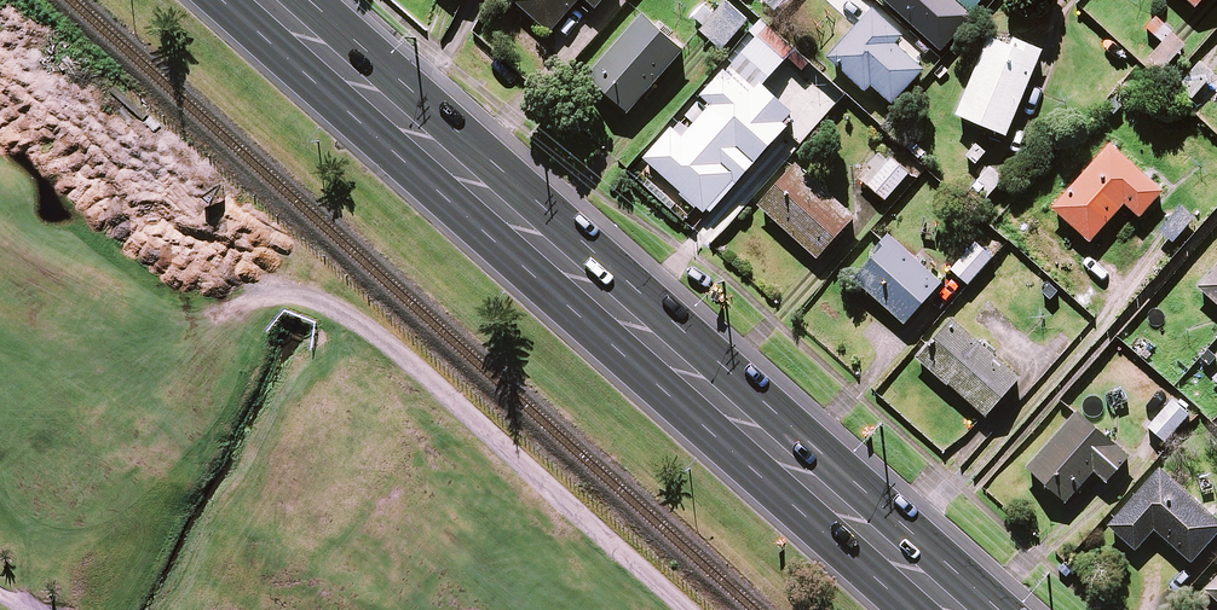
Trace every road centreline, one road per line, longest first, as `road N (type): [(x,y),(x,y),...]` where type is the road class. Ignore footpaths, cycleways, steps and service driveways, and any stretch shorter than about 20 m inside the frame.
road 1 (trunk): [(306,0),(997,609)]
road 2 (trunk): [(913,609),(223,0)]

